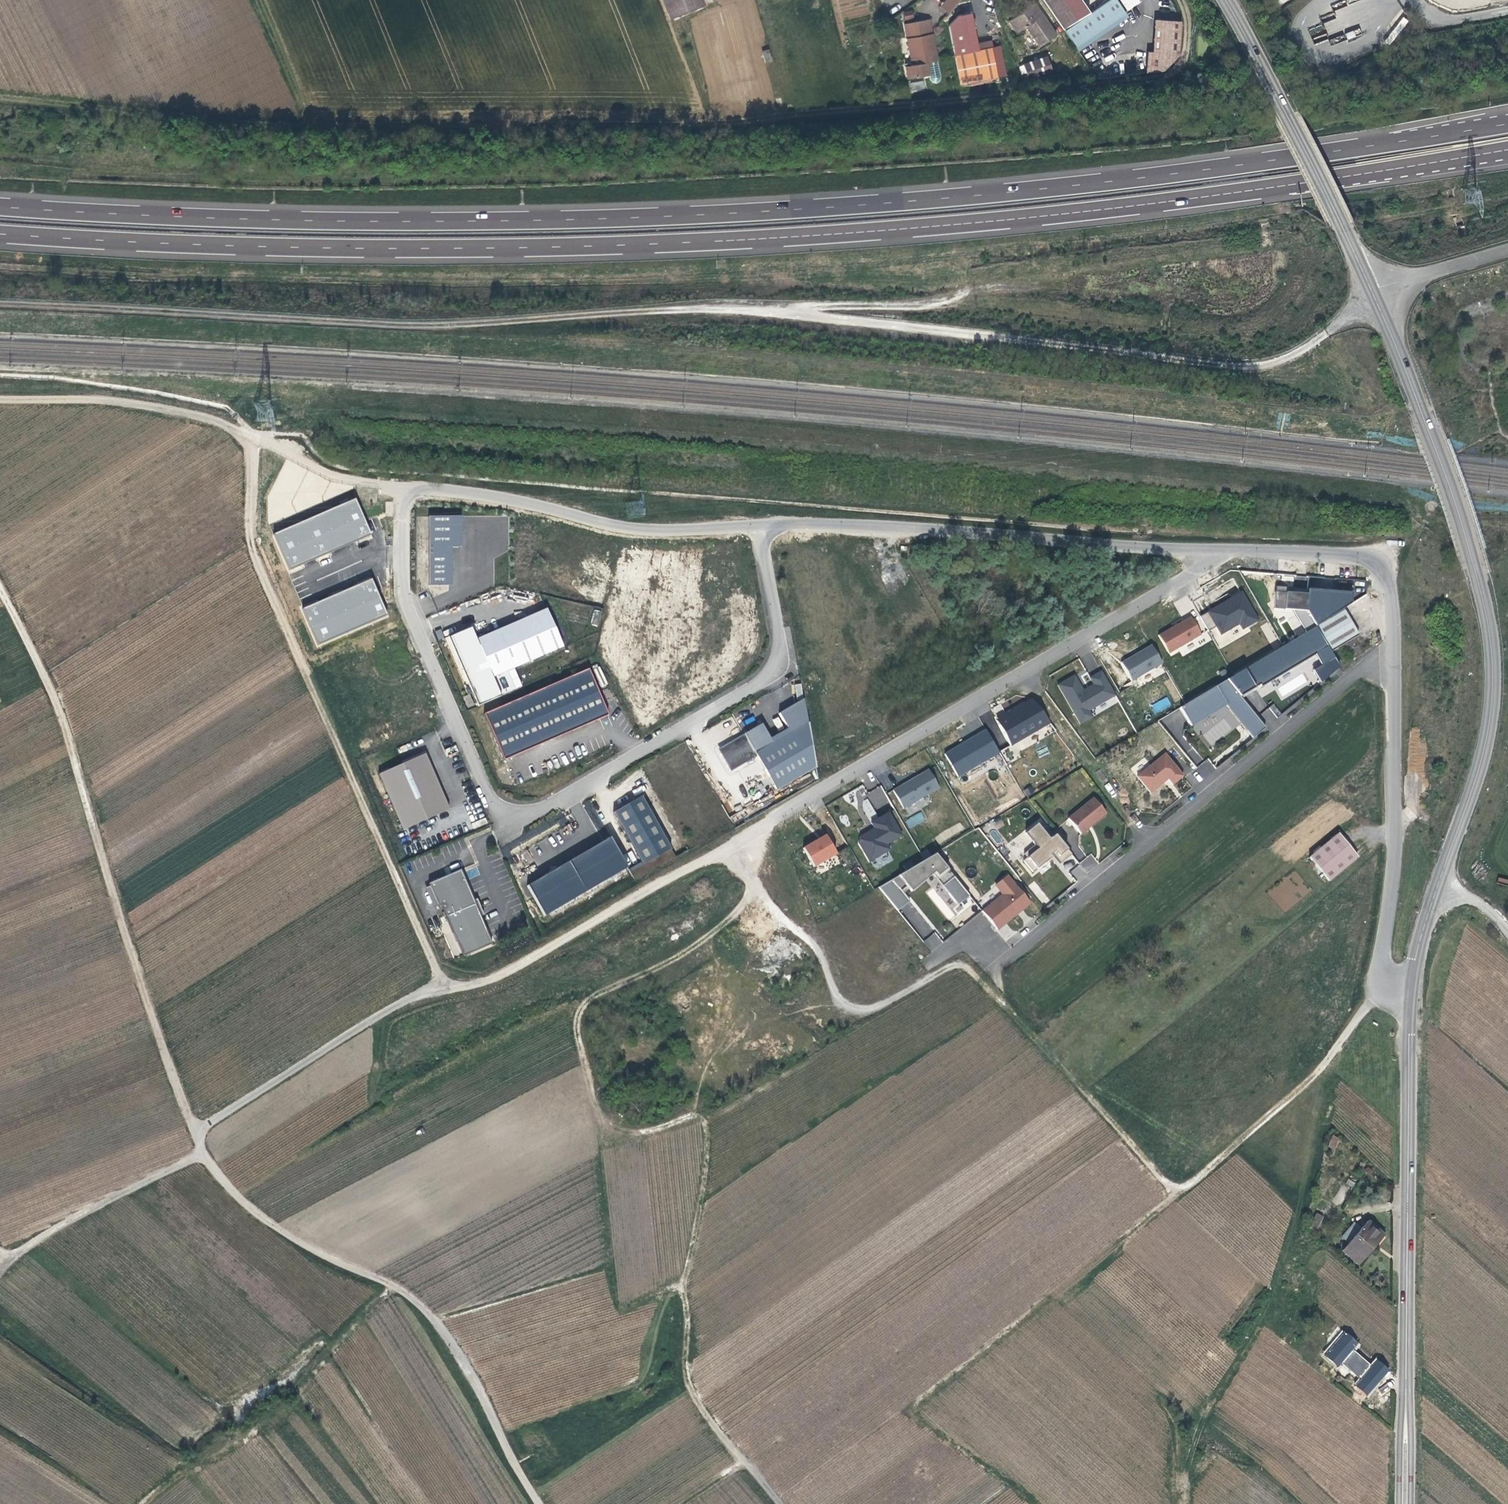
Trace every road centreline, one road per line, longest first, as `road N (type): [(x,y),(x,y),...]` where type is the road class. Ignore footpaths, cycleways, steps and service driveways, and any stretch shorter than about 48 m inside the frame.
road 1 (motorway): [(0,233),(458,250),(757,240),(1124,208),(1507,150)]
road 2 (motorway): [(1507,124),(1053,189),(764,213),(456,224),(0,207)]
road 3 (track): [(260,0),(310,114),(327,125),(365,127),(783,119),(1167,81),(1191,48),(1184,0)]
road 4 (secondary): [(1410,995),(1483,744),(1492,684),(1488,628),(1455,511),(1374,289),(1229,0)]
road 5 (track): [(727,849),(748,888),(745,904),(688,952),(599,992),(578,1021),(598,1113),(612,1125),(645,1131),(707,1118),(709,1164),(685,1282),(693,1387),(783,1503)]
road 6 (track): [(0,1245),(11,1257),(207,1152),(158,1025),(65,713),(0,580)]
road 7 (unclassified): [(492,978),(804,806),(1219,553)]
road 8 (unclassified): [(759,522),(786,647),(777,665),(758,684),(541,806),(495,805),(408,593),(406,488)]
road 9 (track): [(1181,1194),(963,961),(877,1009),(838,1002),(817,948),(787,925),(740,841)]
road 10 (track): [(1385,985),(1325,1064),(1181,1194),(915,1407)]
road 11 (track): [(442,989),(253,549),(262,445)]
road 12 (residential): [(973,936),(1005,959),(1365,668),(1393,658)]
road 13 (secondary): [(1406,1503),(1410,995)]
road 14 (unclassified): [(543,1503),(434,1310),(268,1220),(219,1175),(207,1152)]
road 15 (track): [(1325,1064),(1314,1178),(1271,1320),(1207,1408),(1188,1503)]
road 16 (unclassified): [(759,522),(1219,553)]
road 17 (unclassified): [(406,488),(533,501),(640,530),(759,522)]
road 18 (unclassified): [(1393,658),(1396,860),(1382,941),(1385,985),(1410,995)]
road 19 (track): [(196,1133),(373,1019),(442,989),(492,978)]
road 20 (track): [(0,397),(152,406),(212,419),(262,445)]
road 21 (unclassified): [(1219,553),(1352,554),(1380,562),(1390,585),(1393,658)]
road 22 (track): [(262,445),(334,480),(406,488)]

